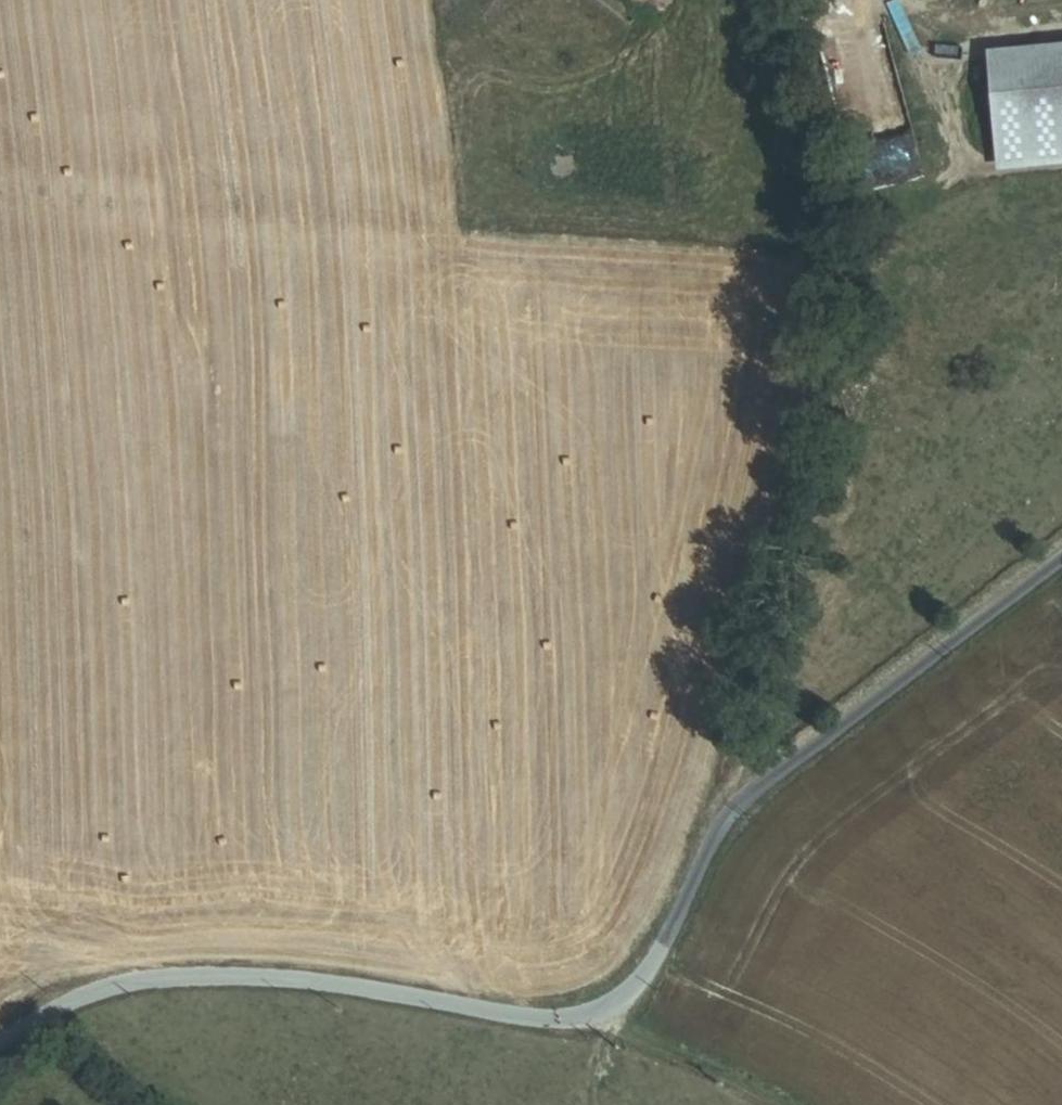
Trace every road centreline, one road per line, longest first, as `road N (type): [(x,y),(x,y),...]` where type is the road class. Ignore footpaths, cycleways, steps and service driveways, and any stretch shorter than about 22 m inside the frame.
road 1 (unclassified): [(1061,555),(740,795),(711,837),(657,959),(620,1007),(594,1025),(561,1028),(323,987),(186,980),(95,993),(0,1045)]
road 2 (track): [(767,1104),(724,1079),(594,1025)]

